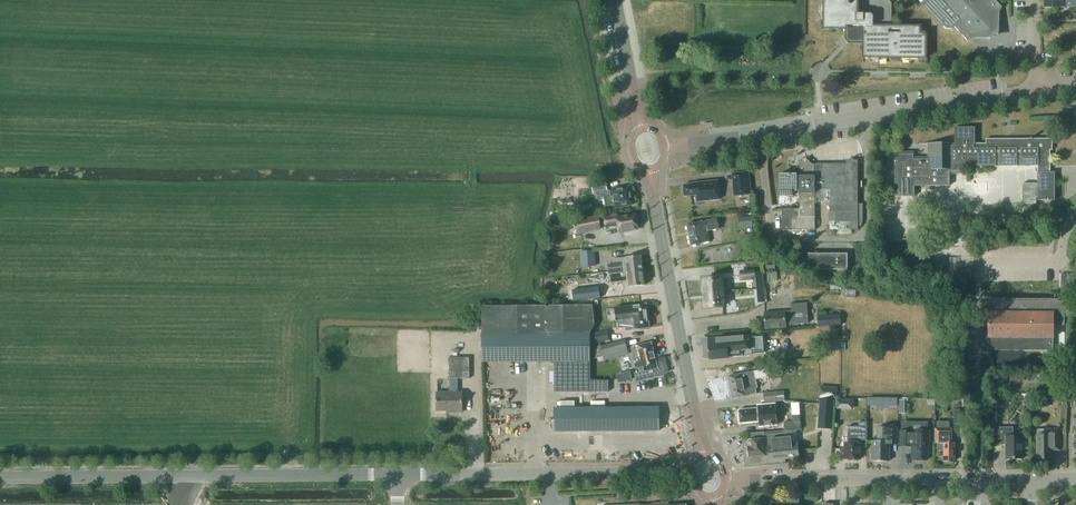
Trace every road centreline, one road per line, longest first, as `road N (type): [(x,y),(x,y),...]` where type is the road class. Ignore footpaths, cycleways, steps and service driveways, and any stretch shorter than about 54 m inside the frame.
road 1 (unclassified): [(398,476),(0,477)]
road 2 (residential): [(759,134),(776,233),(859,236),(865,116)]
road 3 (residential): [(1031,479),(729,480)]
road 4 (primary): [(703,456),(649,168)]
road 5 (unclassified): [(689,474),(398,476)]
road 6 (residential): [(865,116),(1035,84)]
road 7 (primary): [(642,128),(615,0)]

